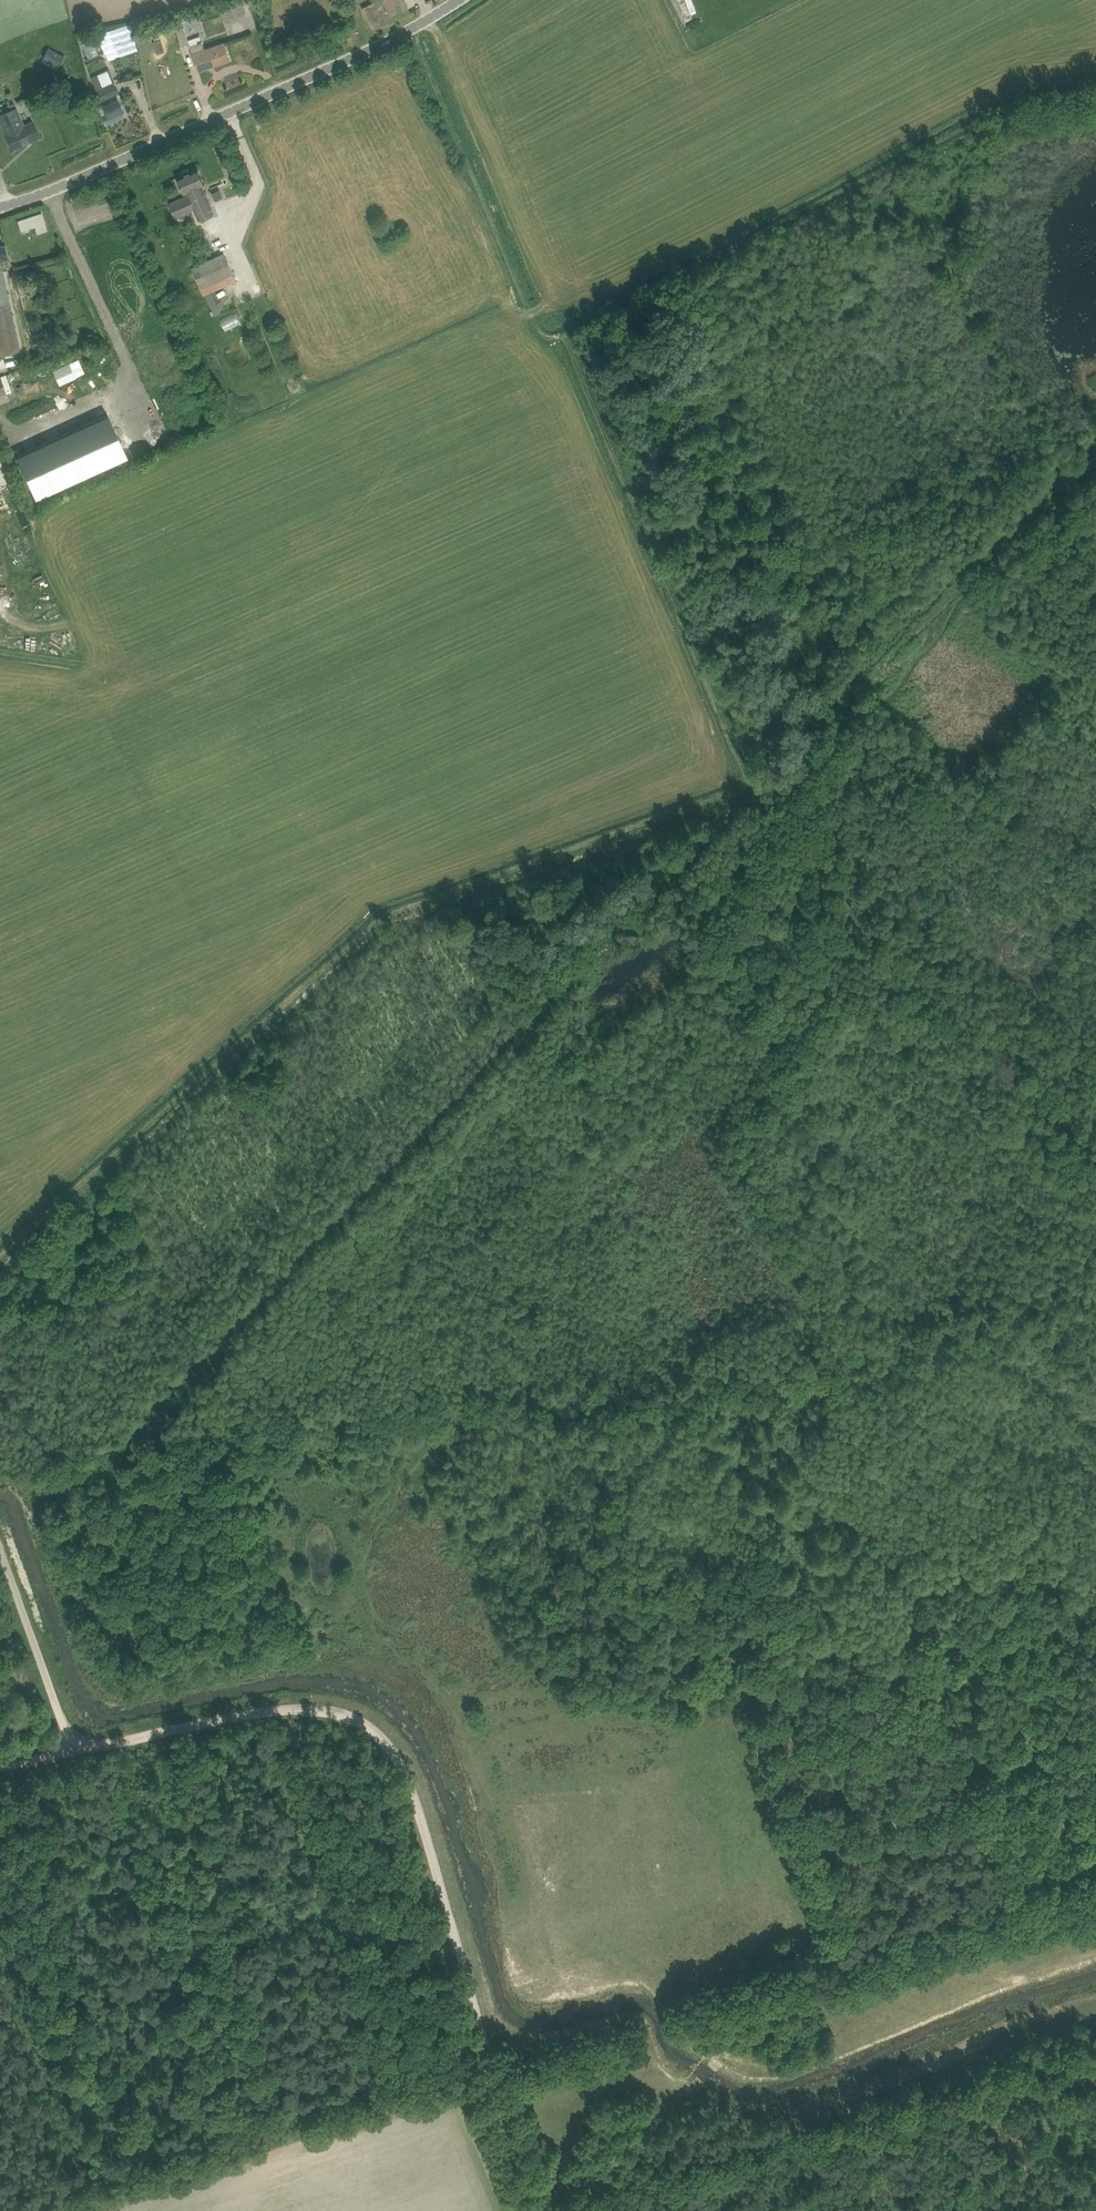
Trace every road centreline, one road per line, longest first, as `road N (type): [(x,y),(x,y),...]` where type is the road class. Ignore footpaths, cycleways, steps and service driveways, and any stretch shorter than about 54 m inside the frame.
road 1 (track): [(492,2077),(399,1761),(362,1718),(310,1709),(260,1714),(0,1771)]
road 2 (unclassified): [(0,208),(391,40),(459,0)]
road 3 (track): [(492,2077),(299,2145),(247,2173),(190,2178),(58,2210)]
road 4 (unclassified): [(75,1752),(0,1537)]
road 5 (track): [(492,2077),(541,2210)]

